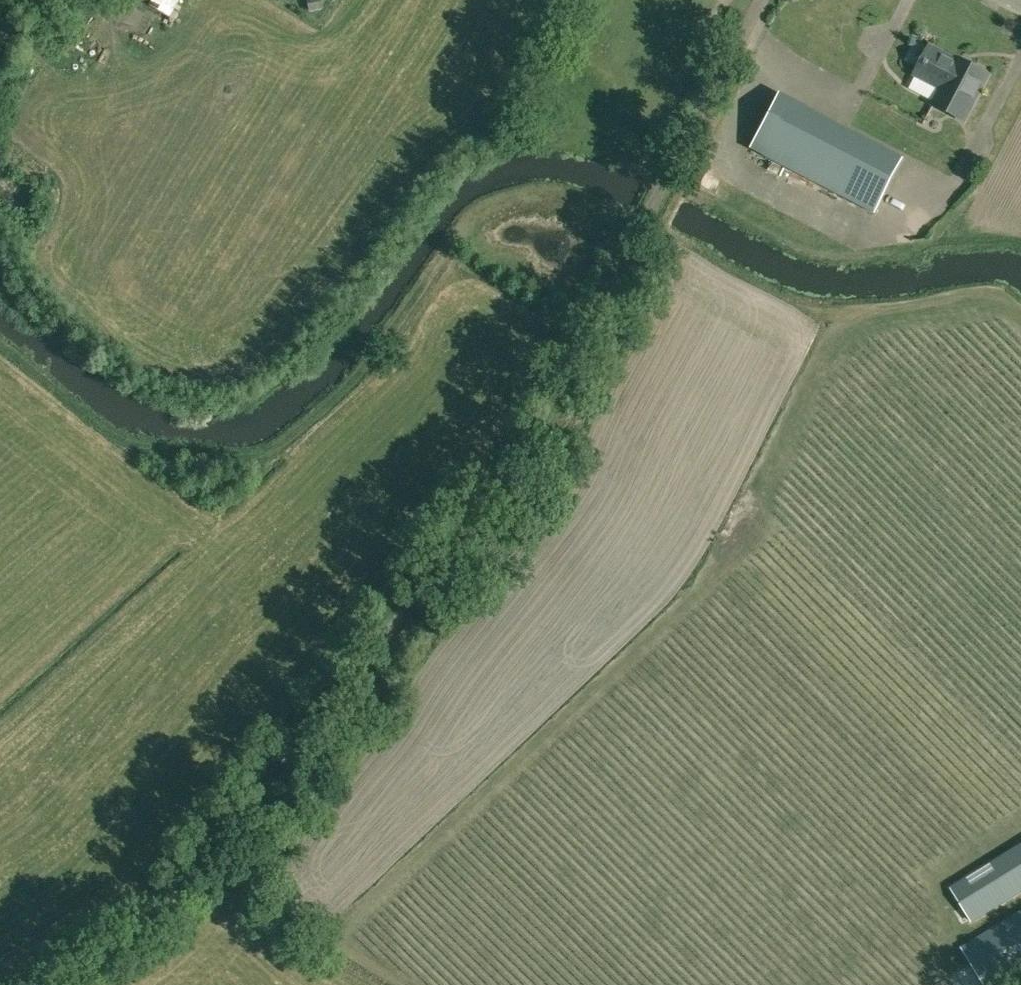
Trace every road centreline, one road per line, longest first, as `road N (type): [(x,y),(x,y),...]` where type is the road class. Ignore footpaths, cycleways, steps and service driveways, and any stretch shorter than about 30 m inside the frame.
road 1 (track): [(643,227),(550,402),(386,644),(186,887),(63,984)]
road 2 (track): [(759,0),(643,227)]

